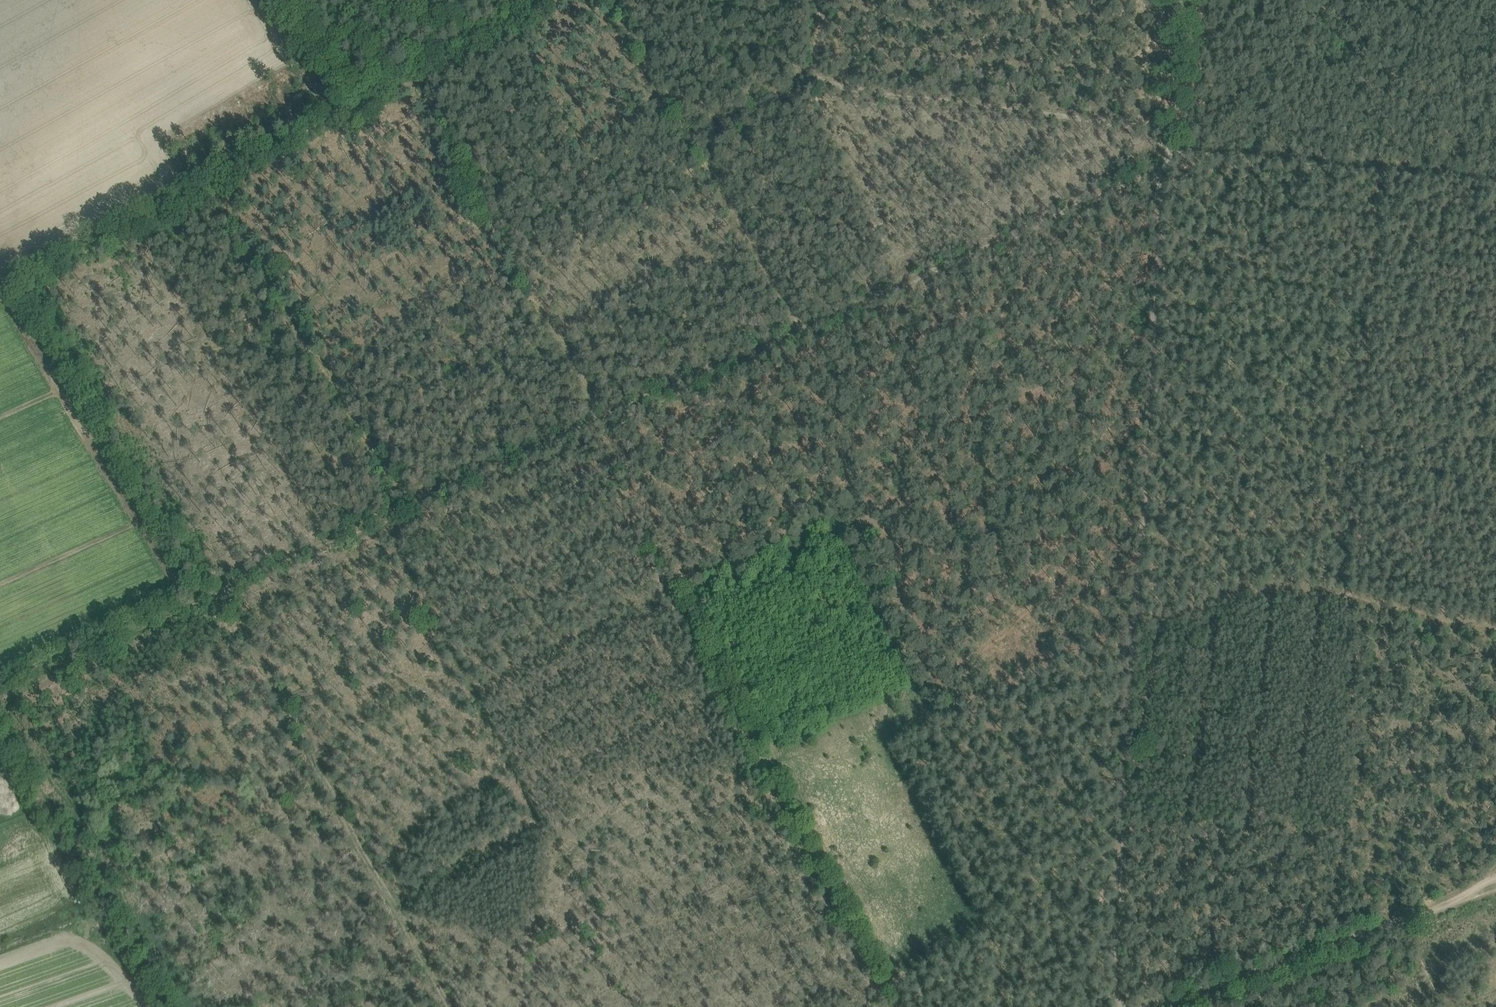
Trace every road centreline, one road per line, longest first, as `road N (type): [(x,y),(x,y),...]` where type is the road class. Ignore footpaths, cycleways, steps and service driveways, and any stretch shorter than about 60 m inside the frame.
road 1 (track): [(210,592),(31,288),(37,273),(217,178),(409,505)]
road 2 (track): [(1164,165),(1110,1006)]
road 3 (track): [(587,425),(890,1006)]
road 4 (track): [(0,687),(587,425)]
road 5 (track): [(587,425),(1164,165)]
road 6 (track): [(381,516),(643,1006)]
road 7 (track): [(450,1006),(227,584)]
road 8 (track): [(1376,171),(1358,572)]
road 9 (track): [(607,417),(407,78)]
road 10 (track): [(813,325),(613,0)]
road 11 (track): [(217,178),(550,0)]
road 12 (track): [(1495,884),(1152,1006)]
road 13 (track): [(816,78),(905,96),(1170,120)]
road 14 (track): [(1180,149),(1495,183)]
road 15 (track): [(1180,149),(1170,120),(1180,0)]
road 16 (track): [(699,139),(816,78)]

